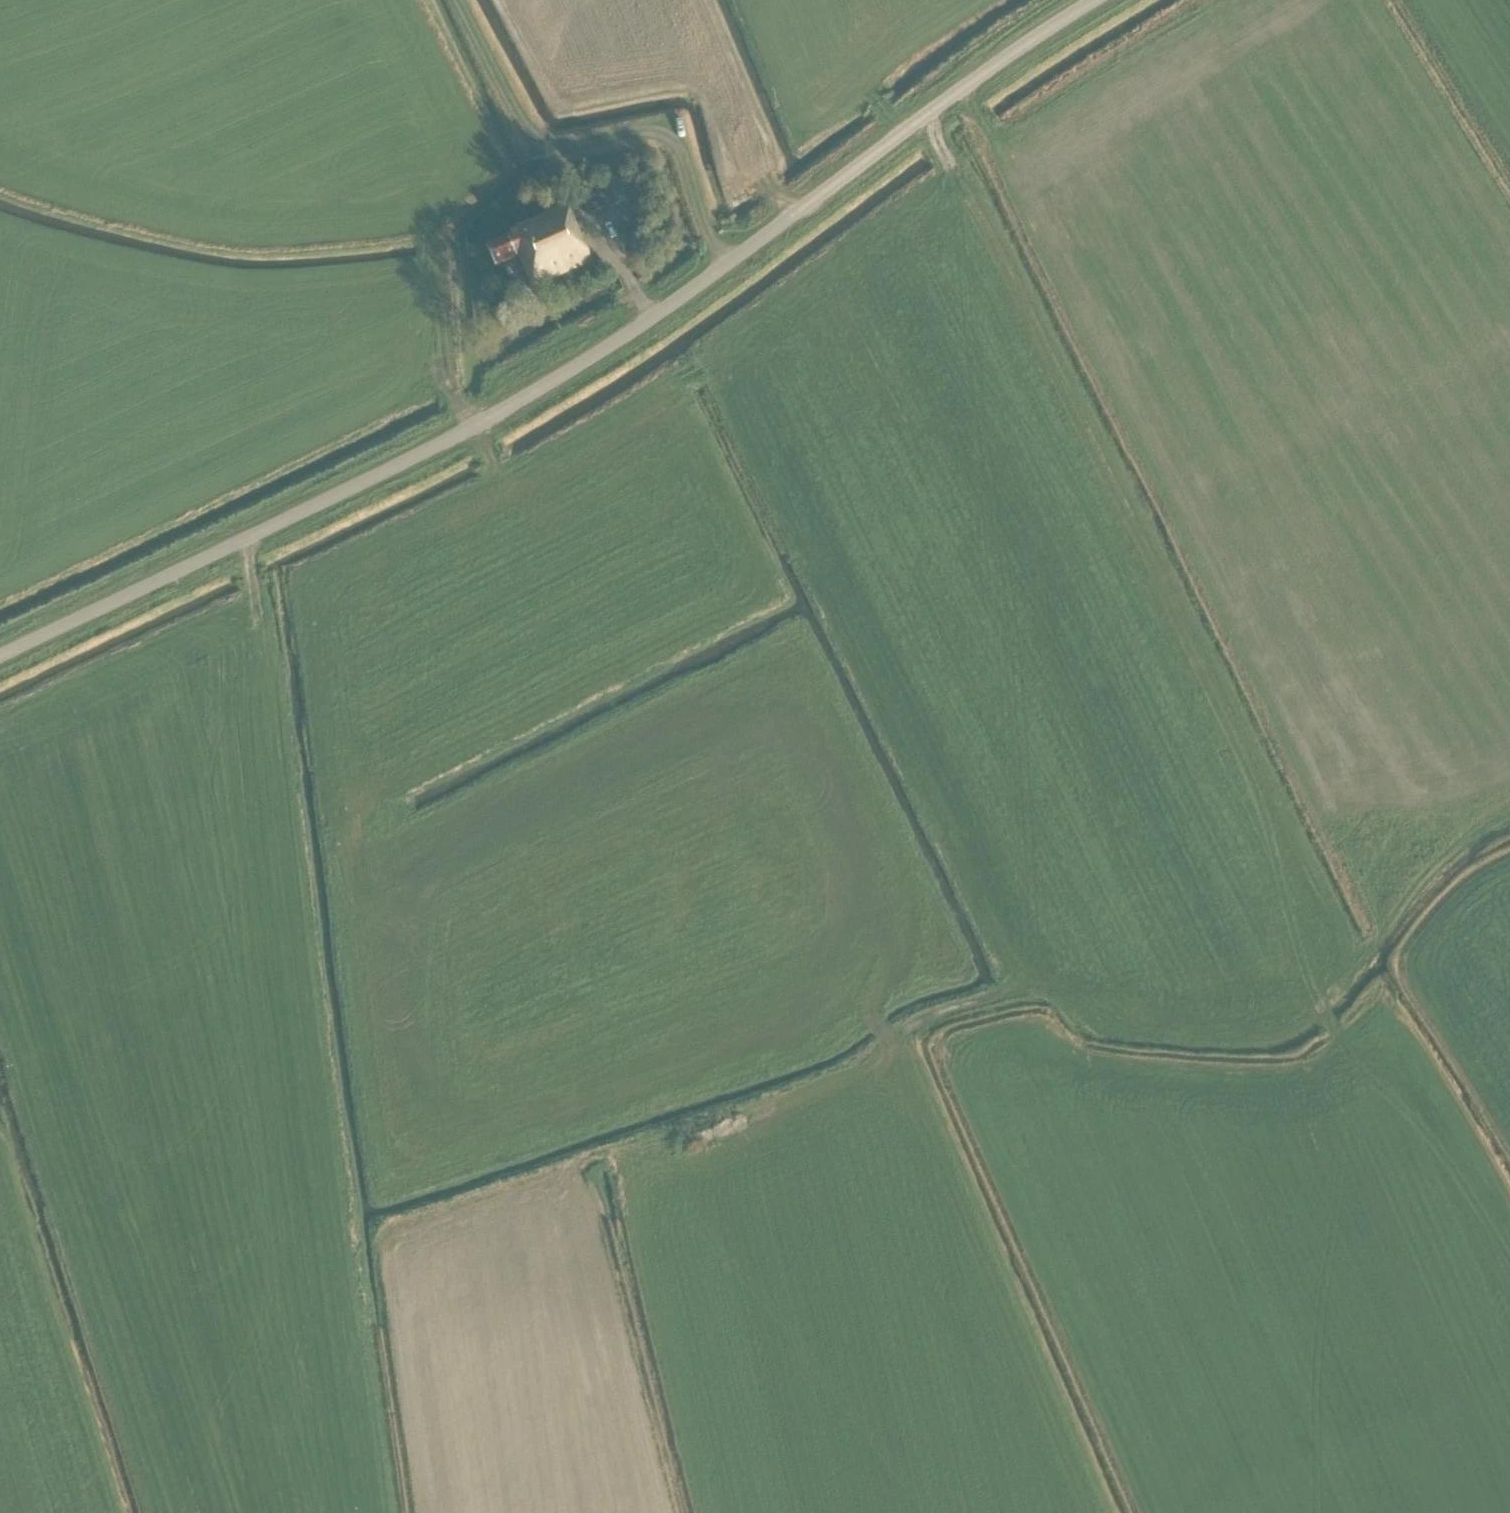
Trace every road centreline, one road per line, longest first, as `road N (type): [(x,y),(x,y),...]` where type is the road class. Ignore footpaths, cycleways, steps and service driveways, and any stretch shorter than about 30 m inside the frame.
road 1 (unclassified): [(0,661),(510,415),(722,269)]
road 2 (unclassified): [(722,269),(1097,0)]
road 3 (unclassified): [(722,269),(675,144),(653,134),(560,147),(537,139),(456,0)]

